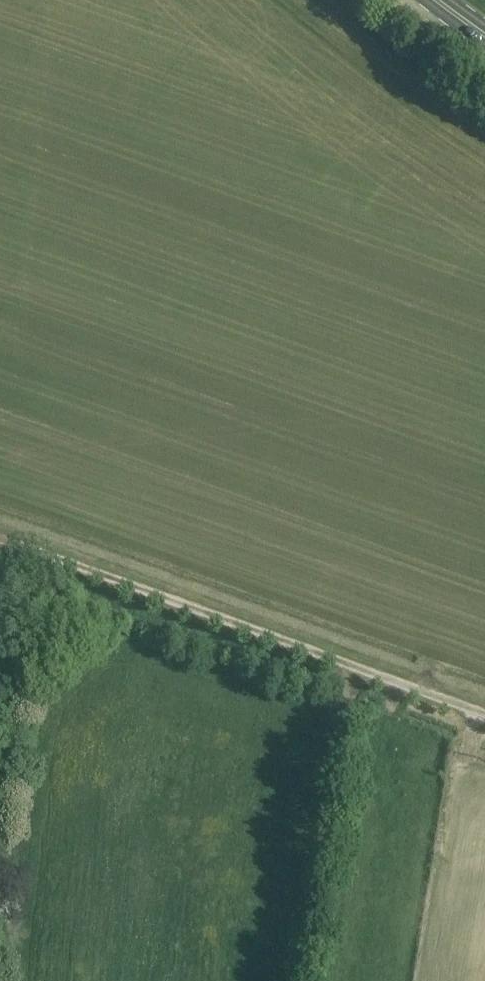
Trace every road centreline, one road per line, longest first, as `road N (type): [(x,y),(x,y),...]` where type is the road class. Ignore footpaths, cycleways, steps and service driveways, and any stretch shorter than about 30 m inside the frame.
road 1 (unclassified): [(0,545),(484,716)]

